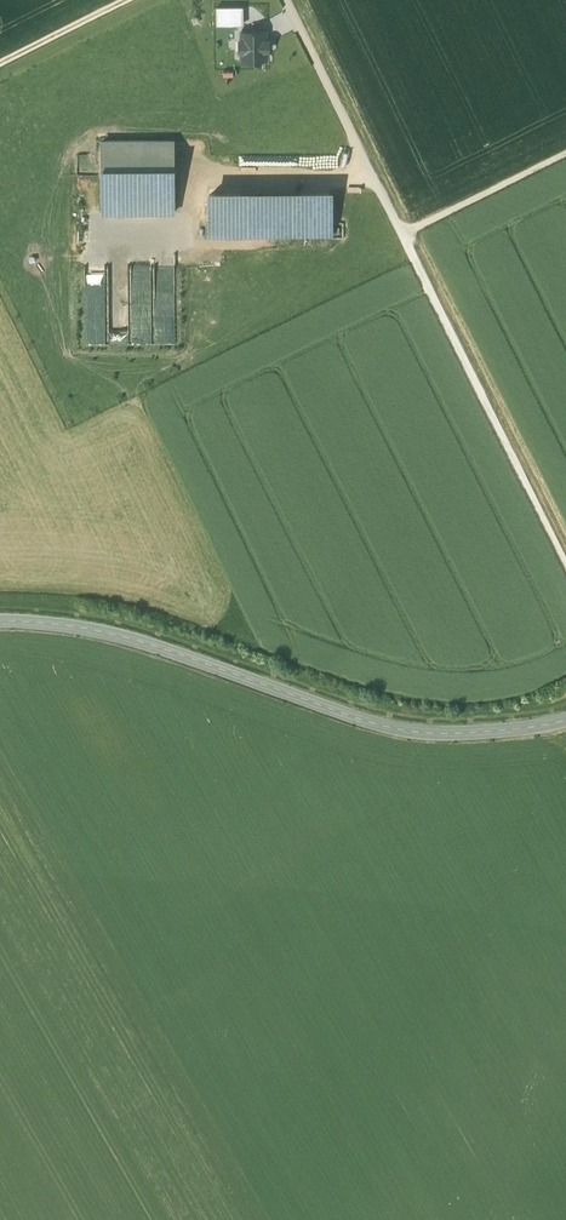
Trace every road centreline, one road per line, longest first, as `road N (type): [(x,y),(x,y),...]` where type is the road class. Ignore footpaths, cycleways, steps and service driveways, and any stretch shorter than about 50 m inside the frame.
road 1 (track): [(287,0),(565,562)]
road 2 (secondary): [(565,721),(450,736),(399,731),(109,634),(0,622)]
road 3 (track): [(402,235),(565,153)]
road 4 (track): [(133,0),(0,66)]

